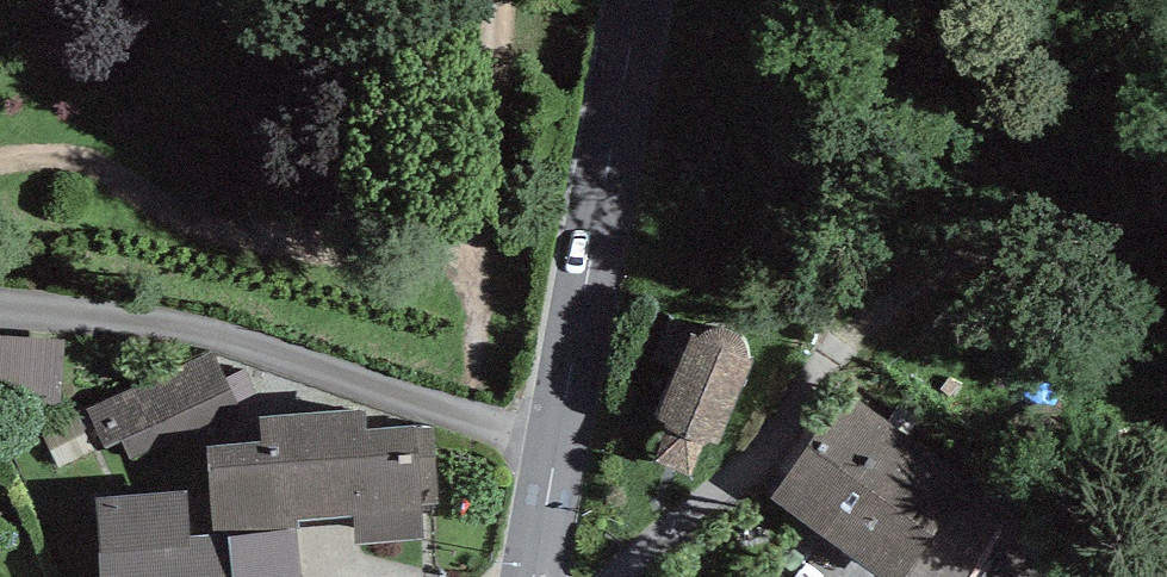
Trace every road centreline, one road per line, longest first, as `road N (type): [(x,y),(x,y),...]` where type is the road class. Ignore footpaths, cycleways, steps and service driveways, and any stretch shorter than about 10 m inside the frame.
road 1 (residential): [(0,287),(66,289),(225,325),(557,440)]
road 2 (tertiary): [(639,0),(557,440)]
road 3 (track): [(895,305),(1060,176),(1166,149)]
road 4 (tertiary): [(557,440),(530,576)]

